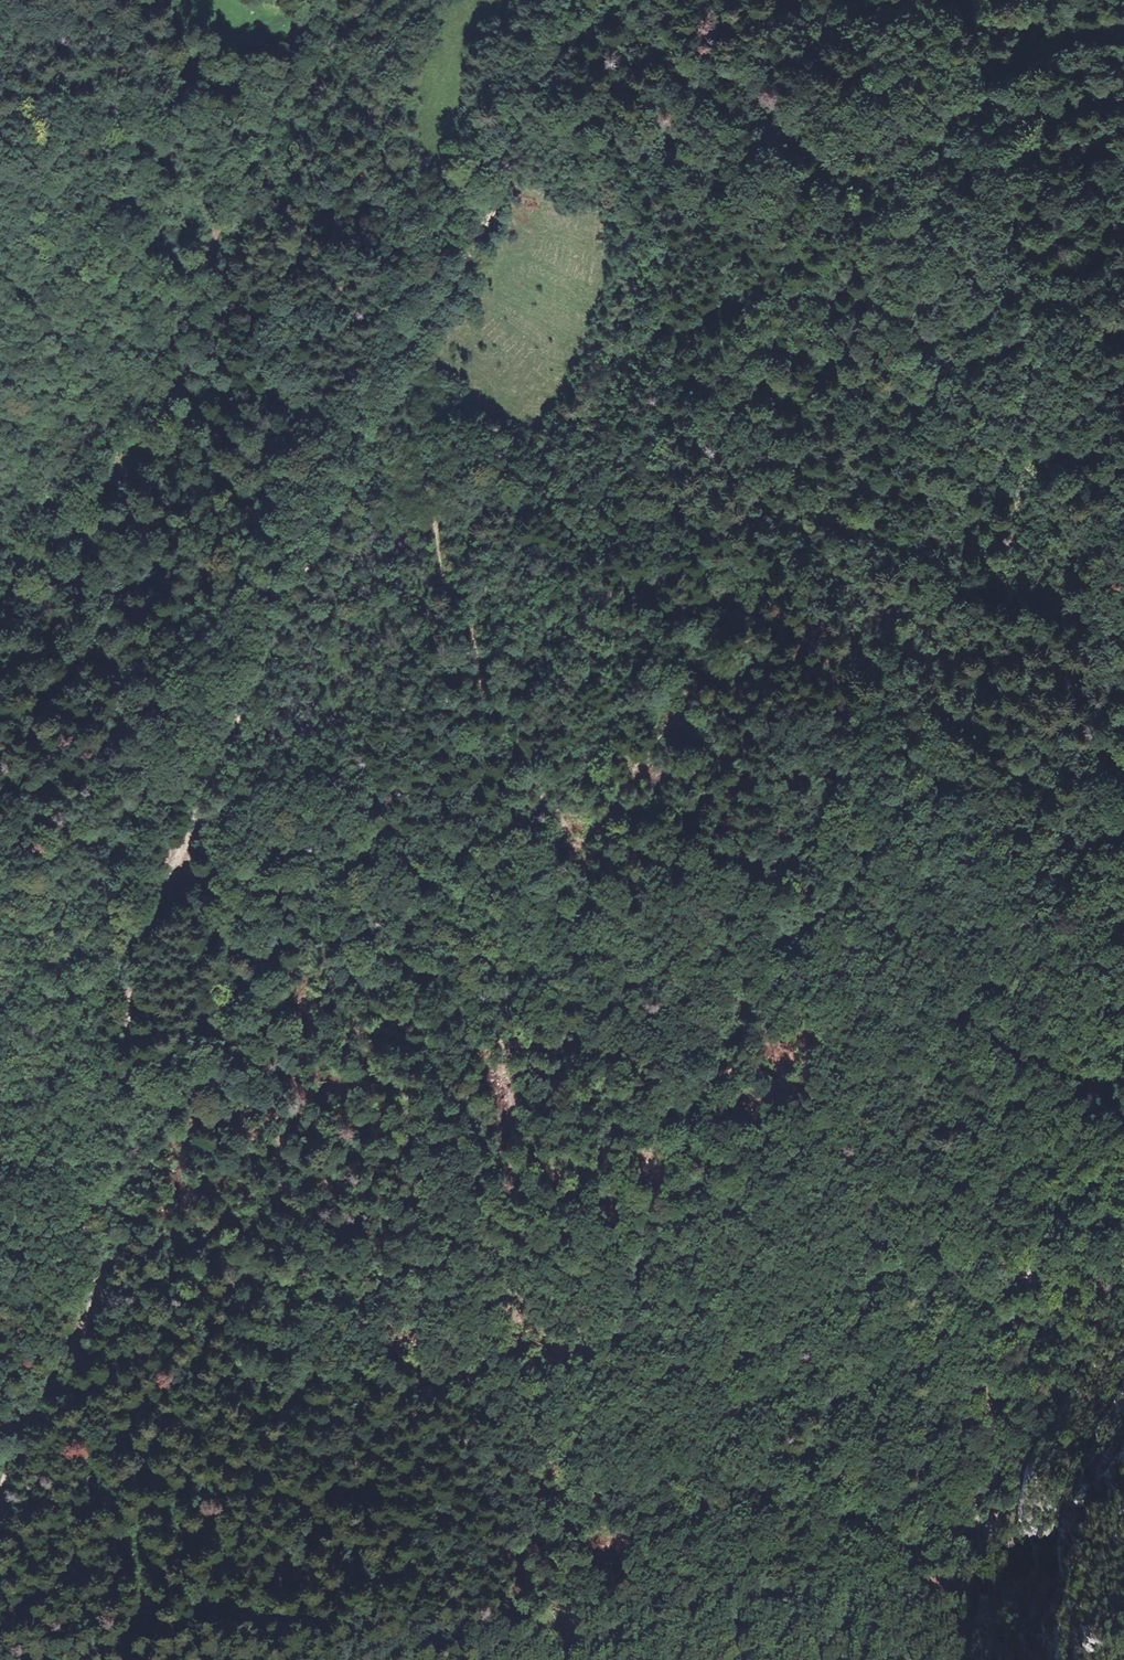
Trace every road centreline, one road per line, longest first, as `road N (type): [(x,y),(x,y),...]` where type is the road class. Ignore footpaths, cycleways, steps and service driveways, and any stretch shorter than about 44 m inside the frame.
road 1 (track): [(0,1505),(22,1441),(68,1368),(150,1081),(140,1000),(128,977),(130,949),(440,300),(626,0)]
road 2 (track): [(314,0),(194,285),(123,409),(29,522),(0,544)]

